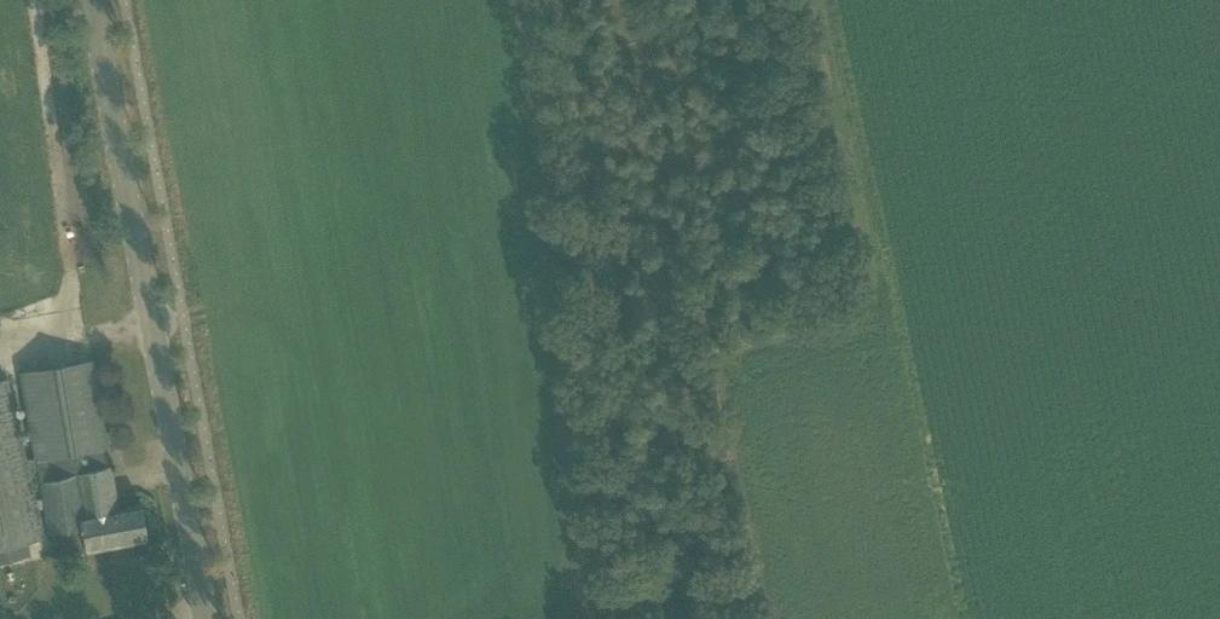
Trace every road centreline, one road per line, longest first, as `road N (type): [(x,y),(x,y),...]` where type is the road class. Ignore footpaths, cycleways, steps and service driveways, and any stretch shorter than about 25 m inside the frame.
road 1 (tertiary): [(205,618),(94,0)]
road 2 (track): [(594,571),(589,486),(600,453),(608,361),(569,0)]
road 3 (track): [(713,552),(594,571),(551,617)]

